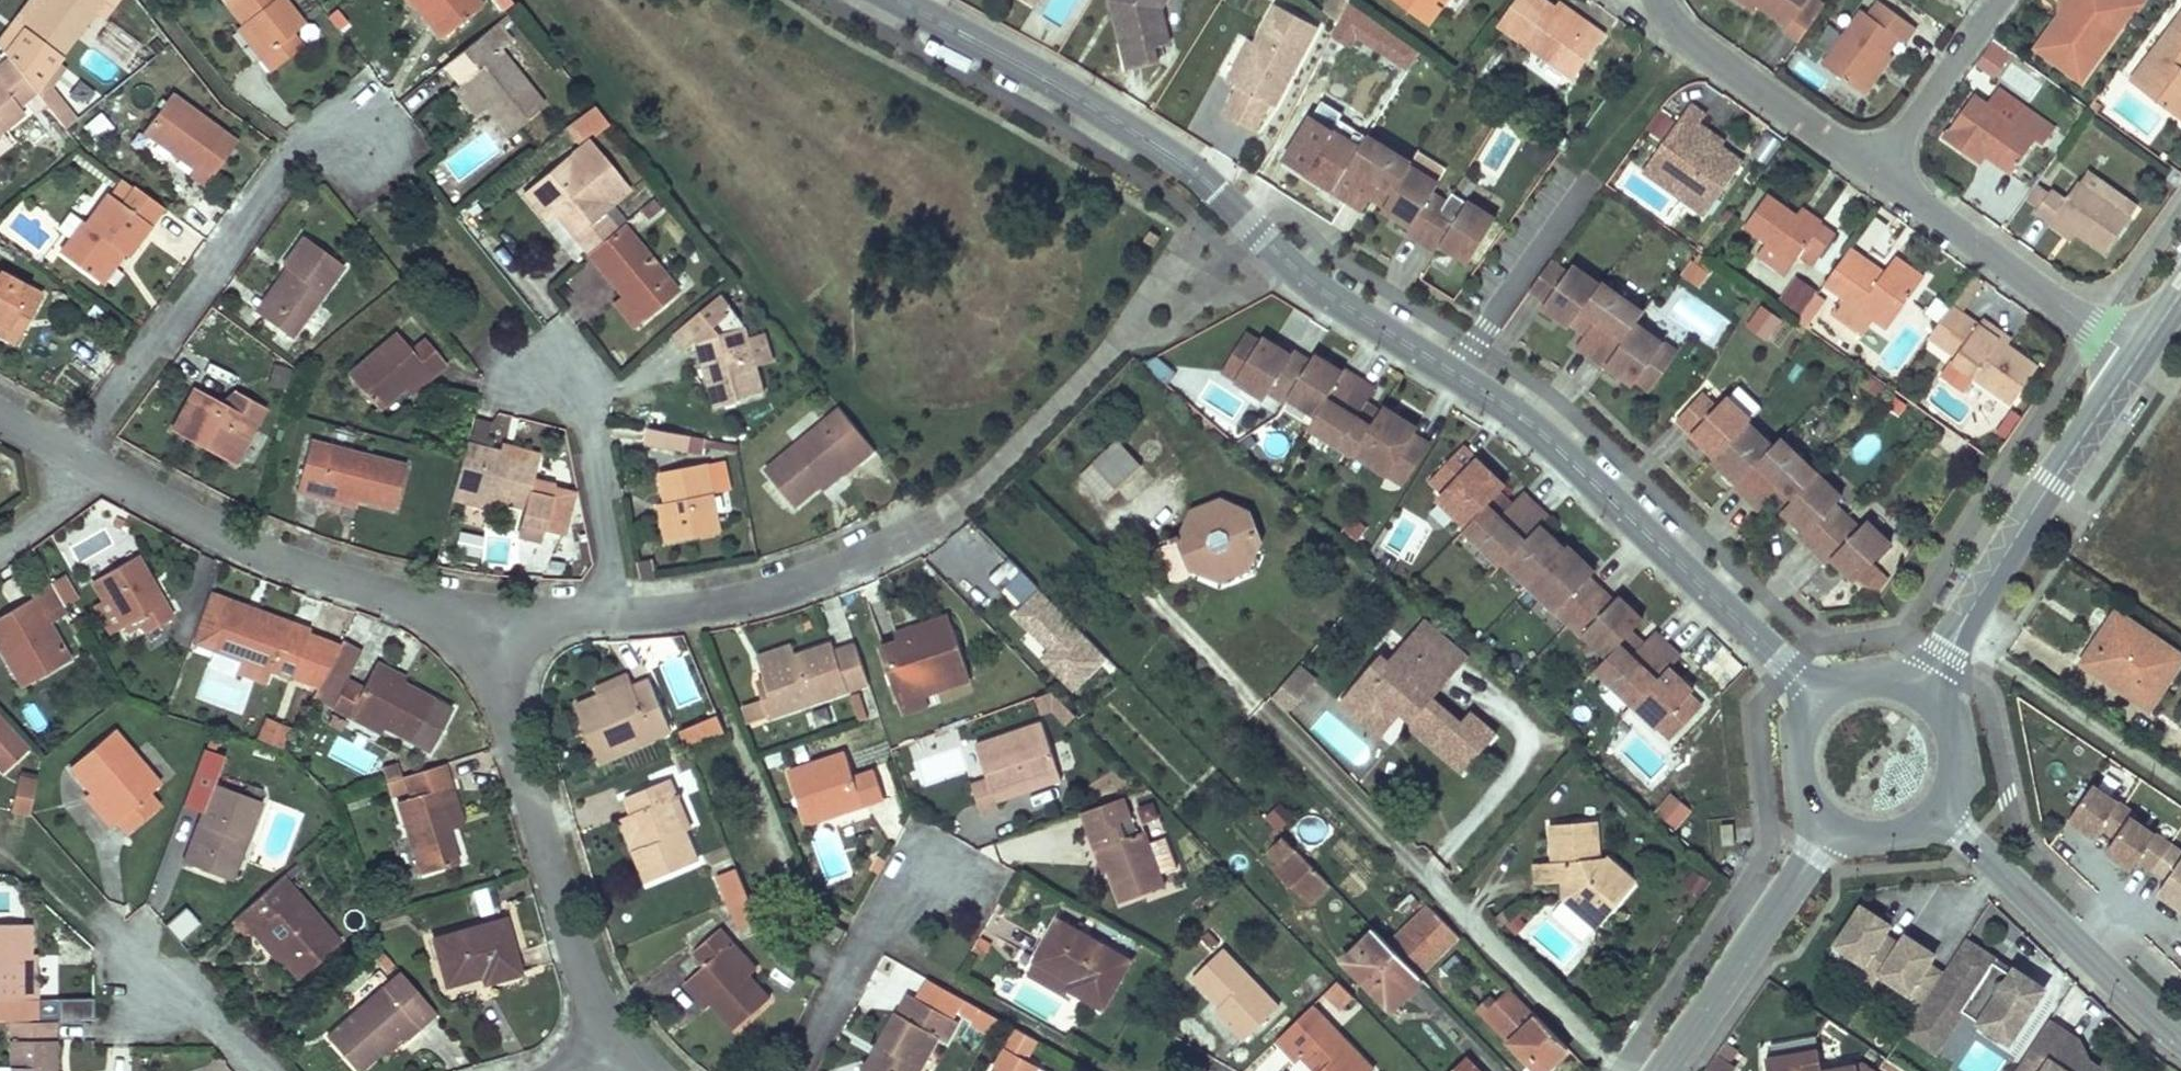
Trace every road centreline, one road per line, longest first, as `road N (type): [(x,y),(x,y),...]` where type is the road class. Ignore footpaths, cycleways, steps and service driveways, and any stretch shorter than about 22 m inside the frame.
road 1 (unclassified): [(900,0),(1213,175),(1297,269),(1538,422),(1825,699)]
road 2 (residential): [(1182,632),(1623,1070)]
road 3 (residential): [(609,1067),(483,622)]
road 4 (residential): [(383,127),(308,146),(75,446)]
road 5 (residential): [(483,622),(265,546),(75,446)]
road 6 (tertiary): [(1919,688),(2137,359)]
road 7 (unclassified): [(2180,1028),(1973,831),(1939,813)]
road 8 (residential): [(2137,359),(1876,167)]
road 9 (residential): [(622,608),(785,577),(931,517)]
road 10 (residential): [(790,1070),(912,847),(962,875)]
road 11 (tertiary): [(1665,1070),(1834,824)]
road 12 (residential): [(1876,167),(1661,11),(1660,0)]
road 13 (residential): [(622,608),(583,396),(554,367)]
road 14 (residential): [(1876,167),(2002,0)]
road 15 (residential): [(271,1070),(192,974),(146,981)]
road 16 (tertiary): [(1939,813),(1960,769),(1960,745),(1952,722),(1919,688)]
road 17 (tertiary): [(1825,699),(1803,733),(1801,774),(1834,824)]
road 18 (residential): [(483,622),(622,608)]

